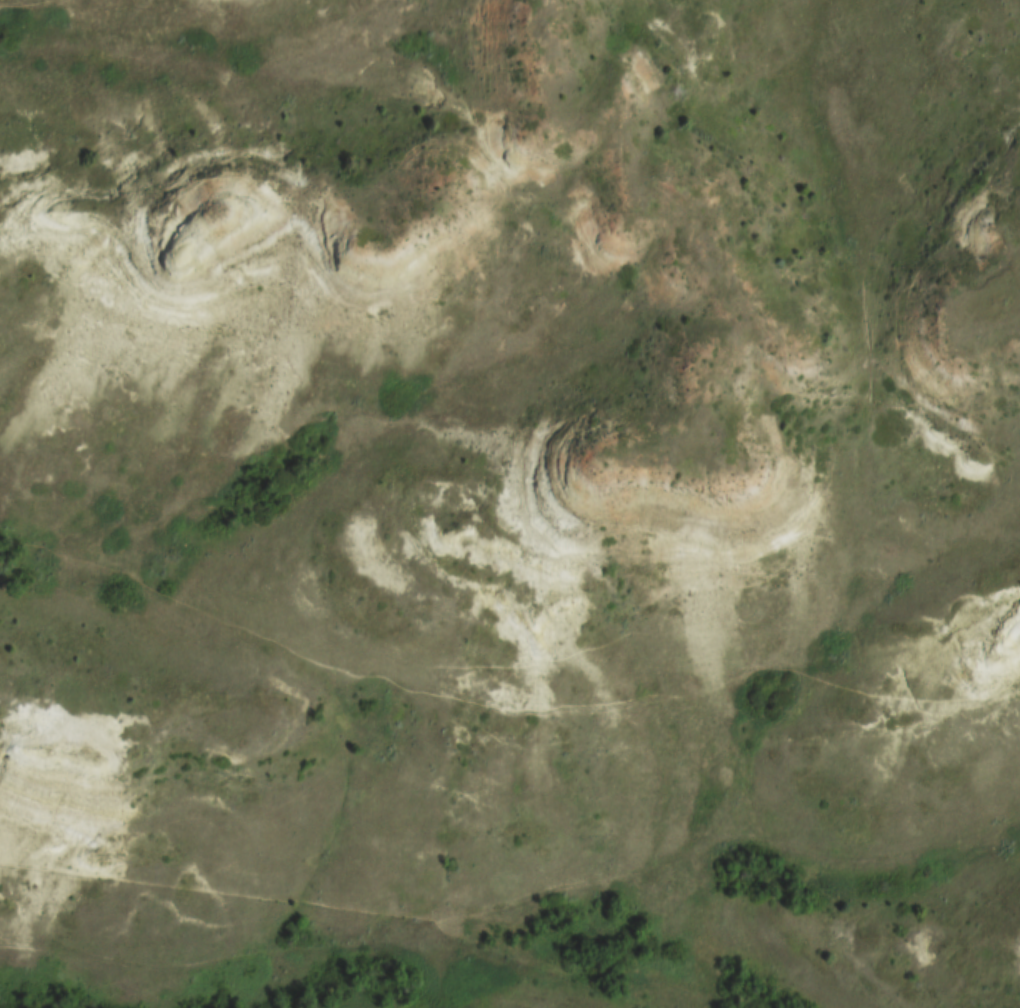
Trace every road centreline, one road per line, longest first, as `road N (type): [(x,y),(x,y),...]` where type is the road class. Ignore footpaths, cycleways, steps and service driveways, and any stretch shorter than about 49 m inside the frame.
road 1 (track): [(0,929),(179,957),(398,929),(545,882),(657,866),(741,830),(832,852),(905,851),(1019,814)]

